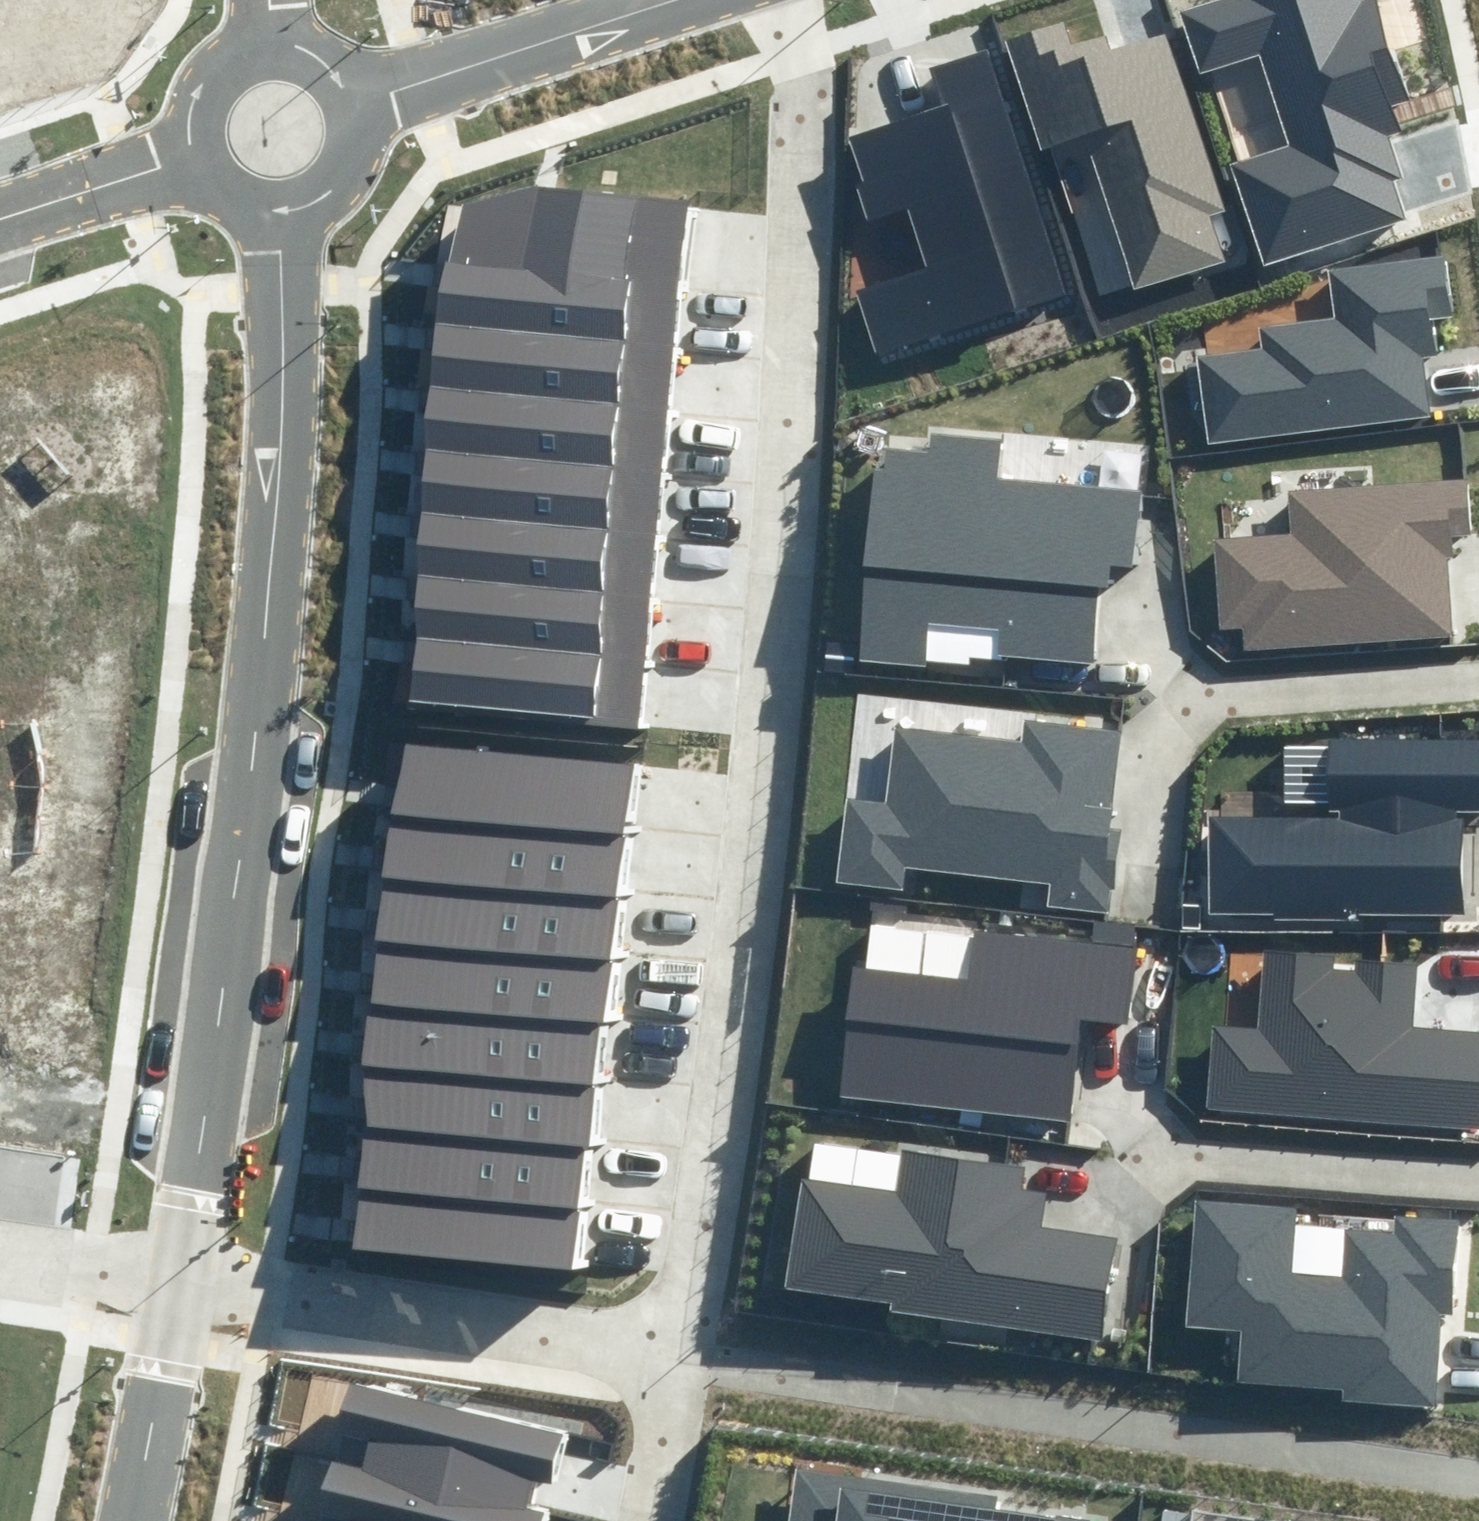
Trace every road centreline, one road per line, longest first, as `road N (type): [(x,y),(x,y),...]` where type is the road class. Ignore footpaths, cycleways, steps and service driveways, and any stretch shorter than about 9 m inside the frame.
road 1 (residential): [(686,1350),(805,109),(802,50),(785,0)]
road 2 (residential): [(284,200),(250,719),(179,1278)]
road 3 (residential): [(179,1278),(686,1350)]
road 4 (residential): [(669,0),(357,98)]
road 5 (residential): [(179,1278),(137,1520)]
road 6 (residential): [(208,158),(0,219)]
road 7 (residential): [(0,1254),(179,1278)]
road 8 (residential): [(649,1520),(686,1350)]
road 9 (residential): [(208,158),(199,108),(207,83),(222,62),(268,39)]
road 10 (residential): [(357,98),(356,145),(345,166),(329,183),(284,200)]

